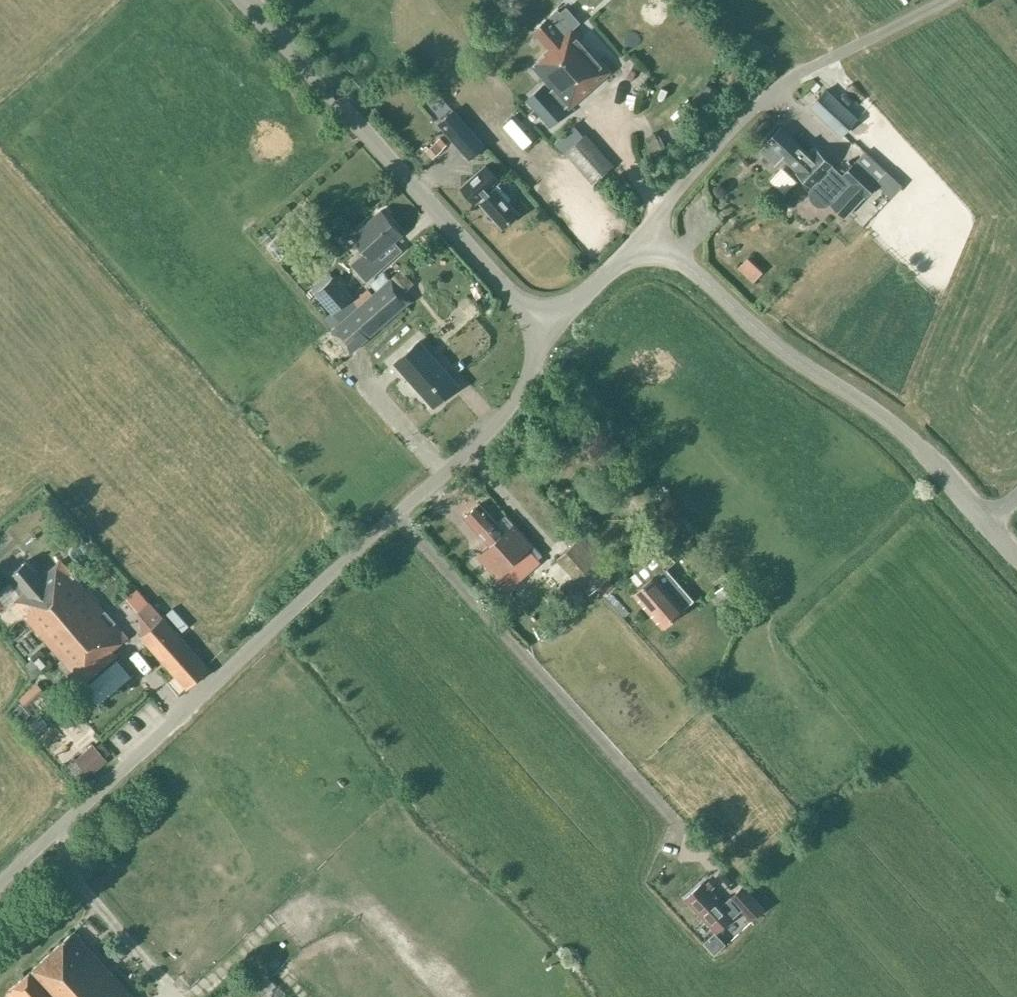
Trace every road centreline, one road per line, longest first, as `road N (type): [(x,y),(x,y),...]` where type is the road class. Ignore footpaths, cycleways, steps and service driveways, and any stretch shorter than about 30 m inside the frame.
road 1 (unclassified): [(0,884),(505,415),(532,365),(544,309)]
road 2 (unclassified): [(1016,556),(883,416),(795,358),(691,268),(653,254)]
road 3 (unclassified): [(544,309),(499,282),(249,0)]
road 4 (unclassified): [(653,254),(666,204),(751,111),(789,80),(946,0)]
road 5 (unclassified): [(544,309),(569,305),(613,267),(653,254)]

